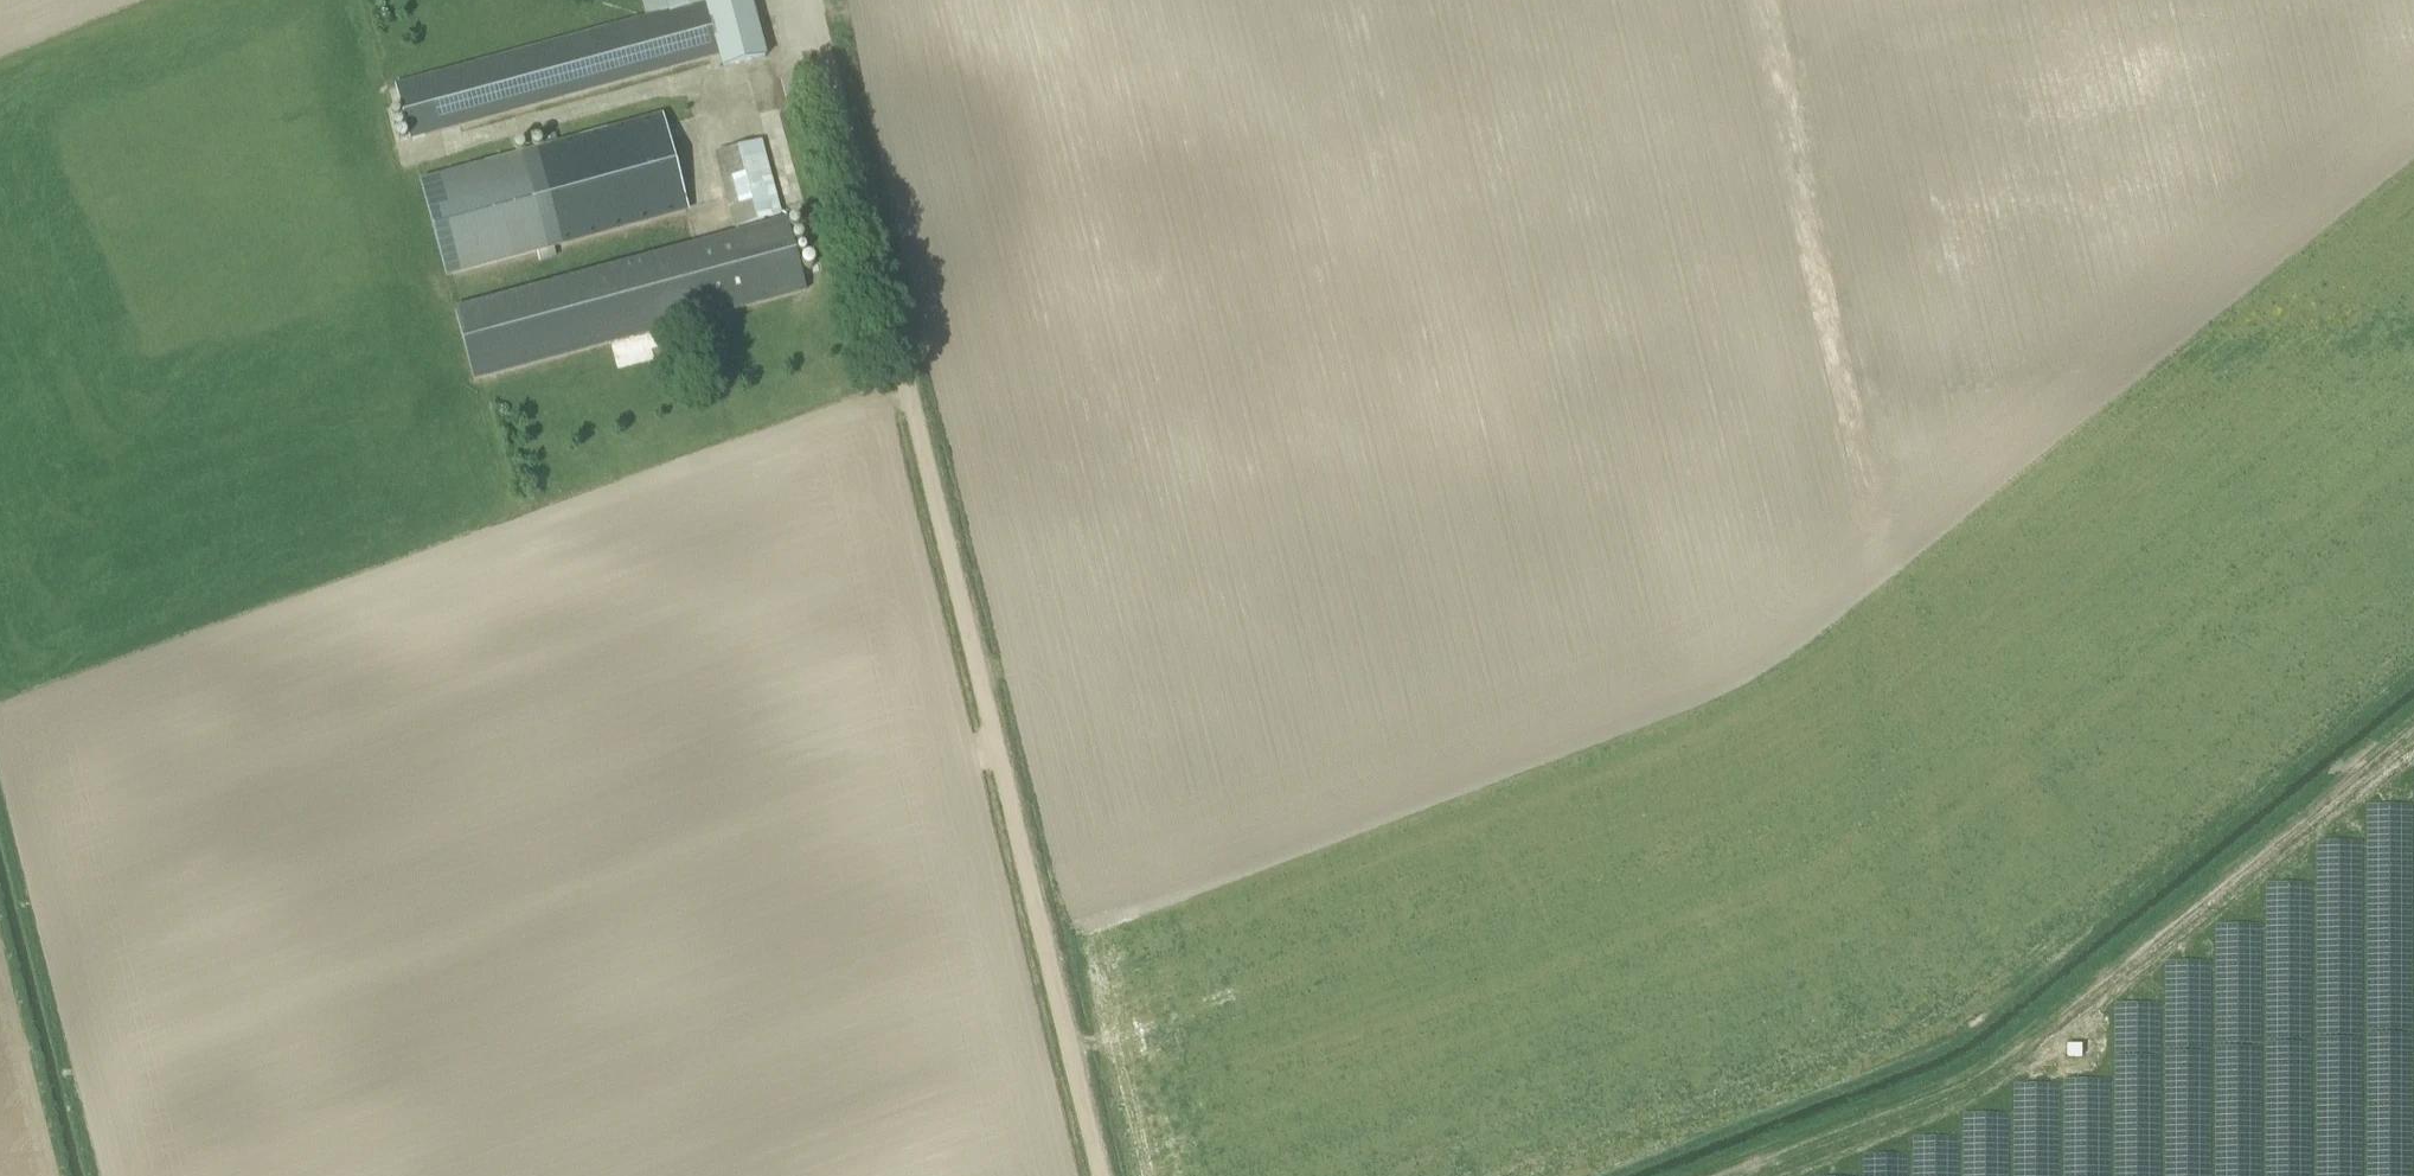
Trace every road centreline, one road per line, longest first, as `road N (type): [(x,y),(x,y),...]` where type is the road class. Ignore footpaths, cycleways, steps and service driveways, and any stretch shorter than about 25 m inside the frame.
road 1 (track): [(823,86),(1101,1175)]
road 2 (track): [(1848,424),(1763,0)]

